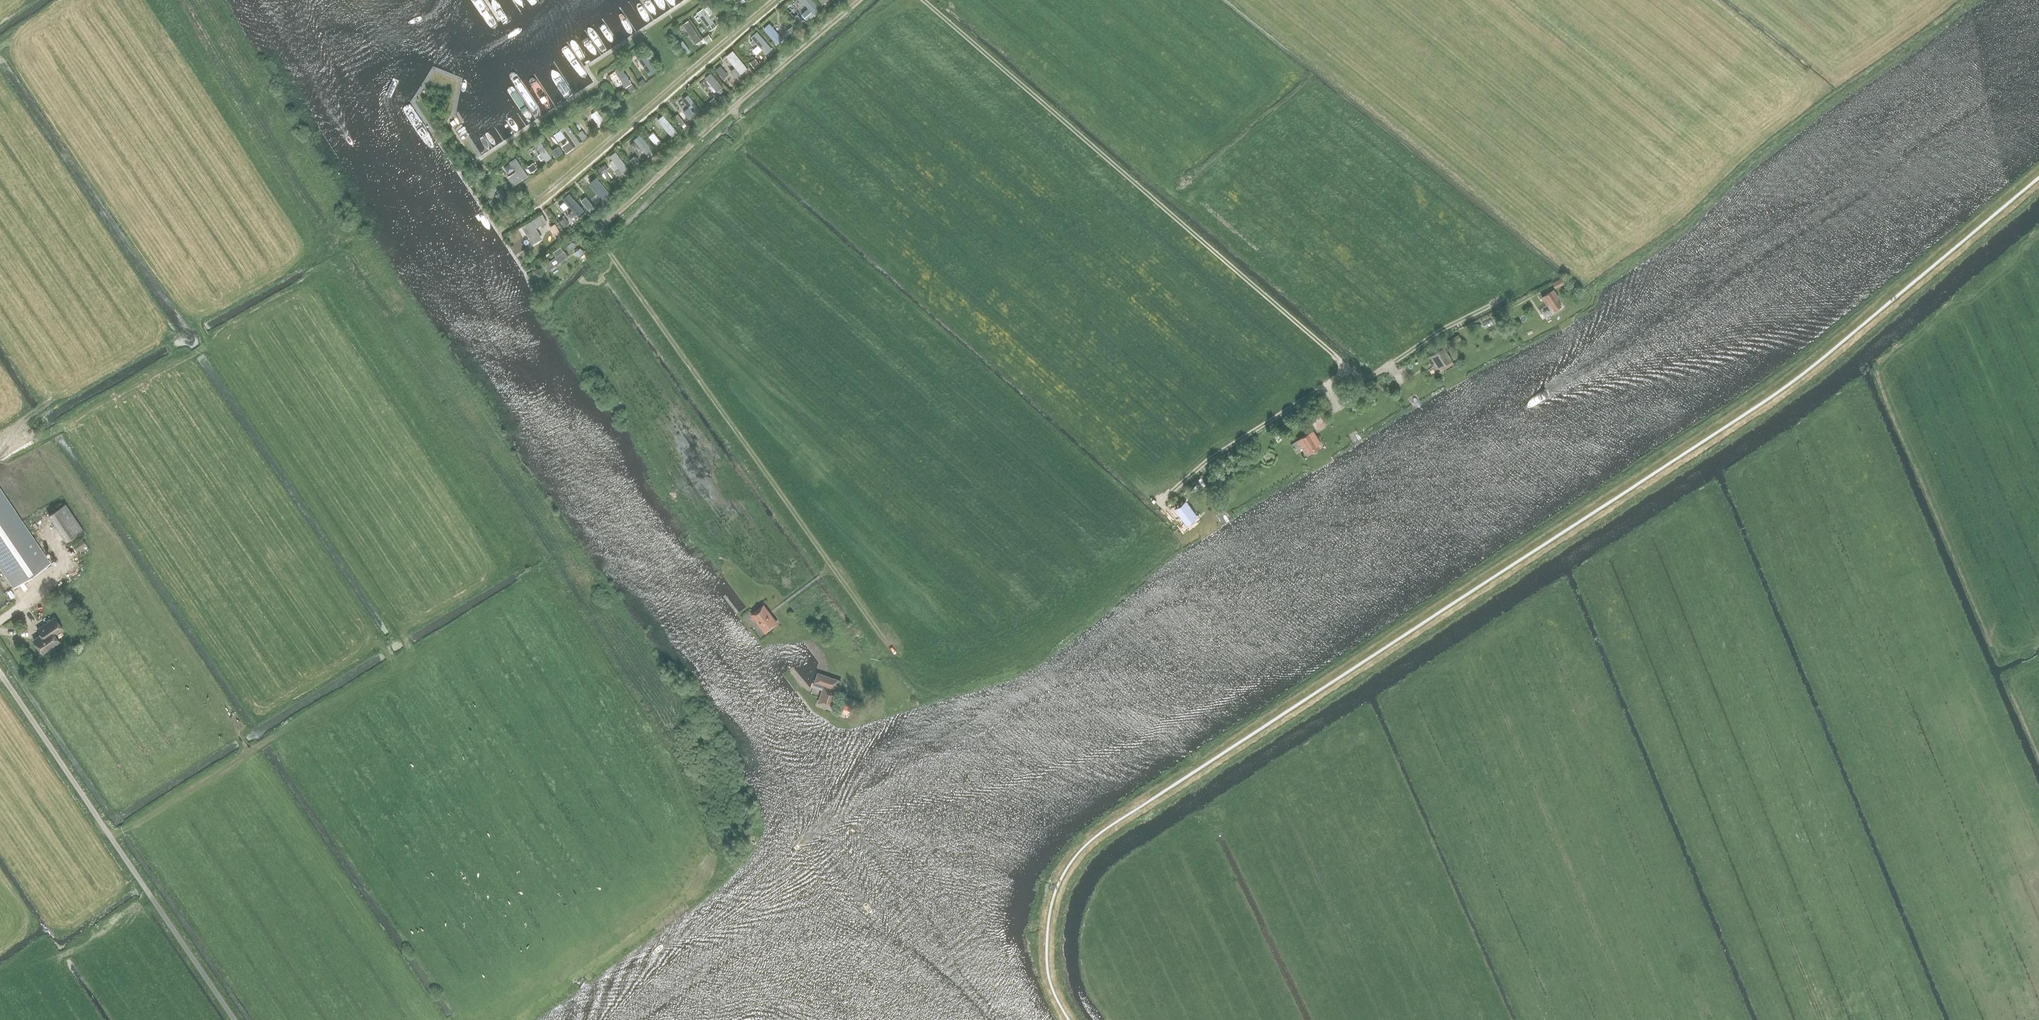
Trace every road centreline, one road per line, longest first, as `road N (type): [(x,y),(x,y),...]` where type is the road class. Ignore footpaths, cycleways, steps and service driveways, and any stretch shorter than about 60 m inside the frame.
road 1 (track): [(859,0),(596,232),(894,651)]
road 2 (track): [(924,0),(1359,376),(1371,378),(1499,301)]
road 3 (unclassified): [(235,1019),(0,667)]
road 4 (track): [(1348,368),(1159,502)]

